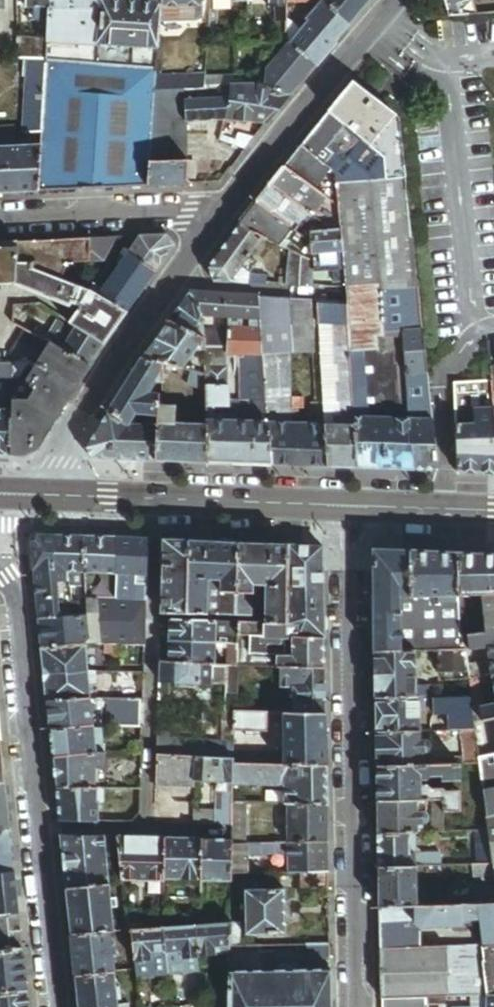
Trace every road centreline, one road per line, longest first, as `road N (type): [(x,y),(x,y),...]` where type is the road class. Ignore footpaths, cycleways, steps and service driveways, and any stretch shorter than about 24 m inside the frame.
road 1 (residential): [(358,1006),(349,508)]
road 2 (residential): [(0,569),(17,595),(56,1006)]
road 3 (residential): [(31,497),(221,212)]
road 4 (secondary): [(31,497),(349,508)]
road 5 (residential): [(221,212),(400,0)]
road 6 (residential): [(0,220),(221,212)]
road 7 (secondary): [(349,508),(493,512)]

